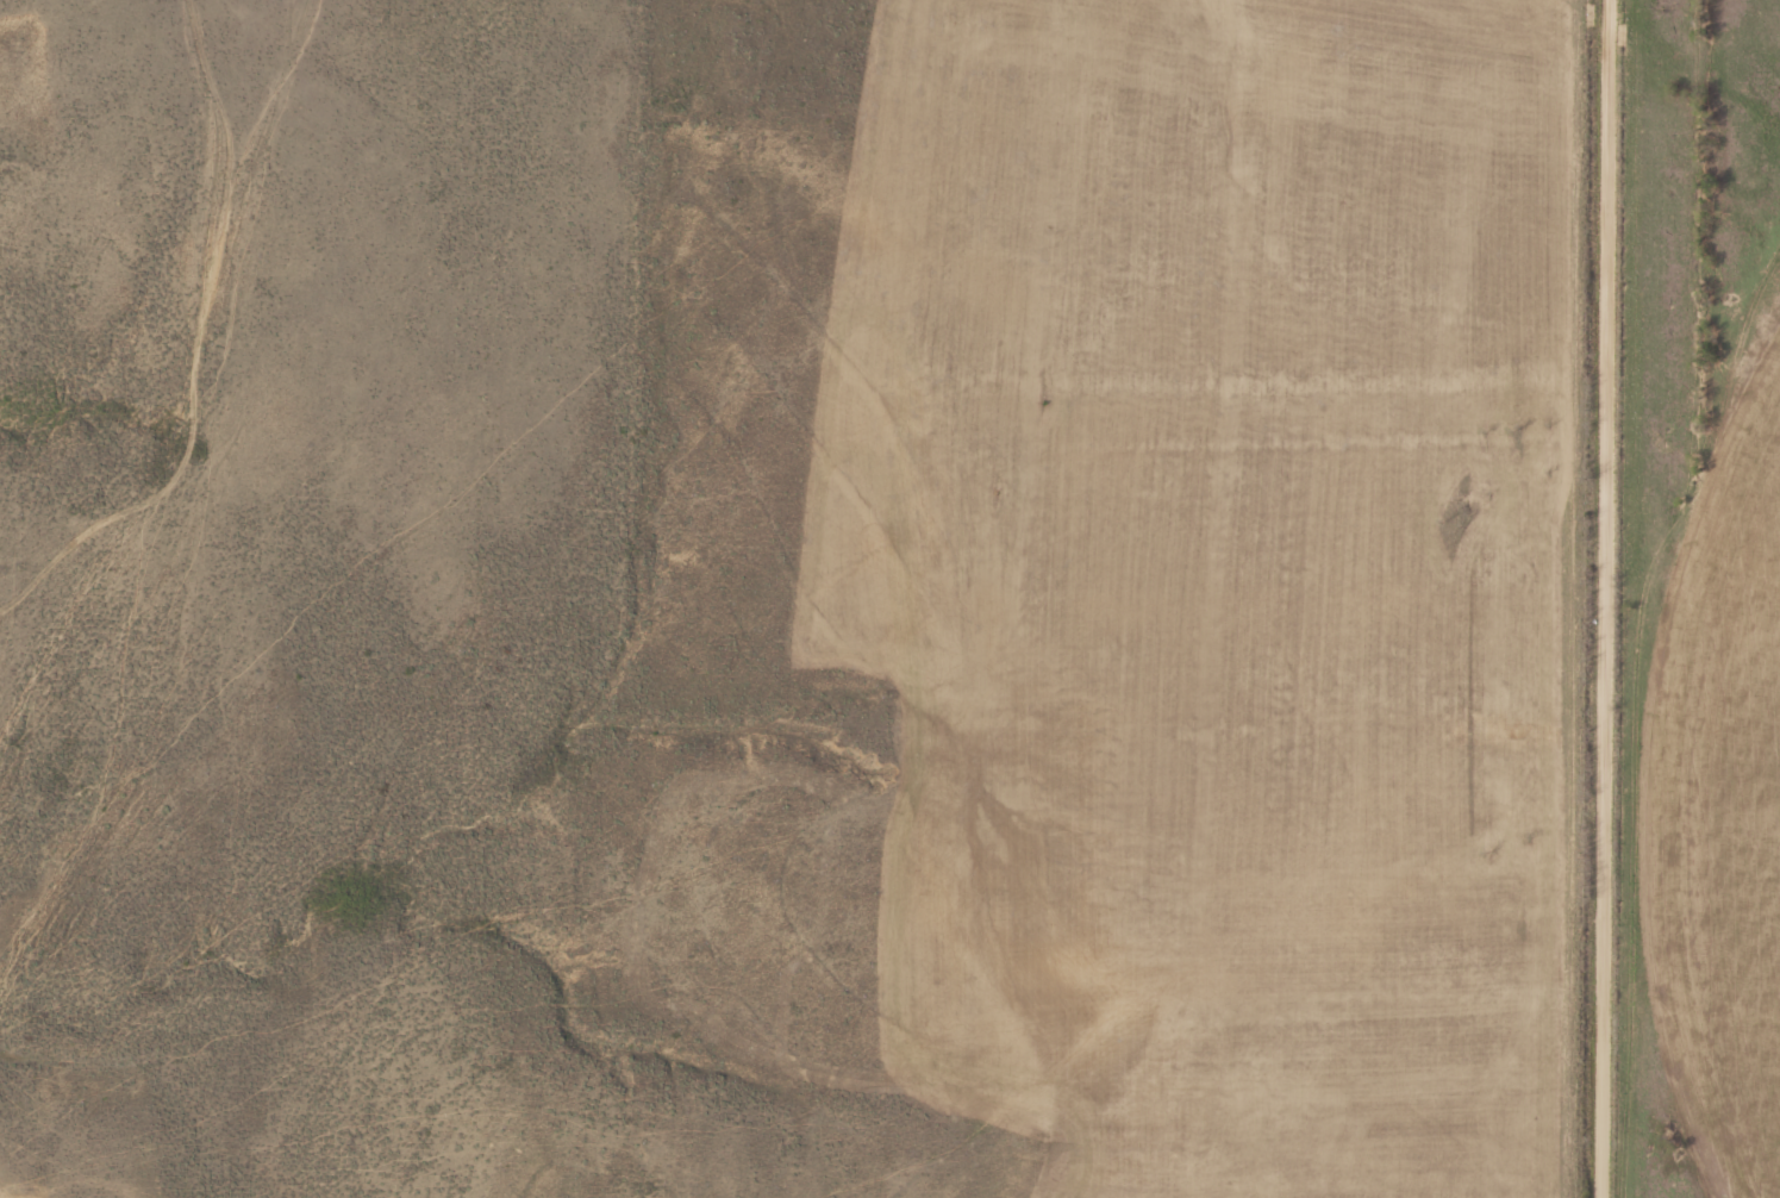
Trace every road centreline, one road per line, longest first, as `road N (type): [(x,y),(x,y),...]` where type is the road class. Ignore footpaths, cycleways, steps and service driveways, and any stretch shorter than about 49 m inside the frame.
road 1 (residential): [(1600,1197),(1601,0)]

